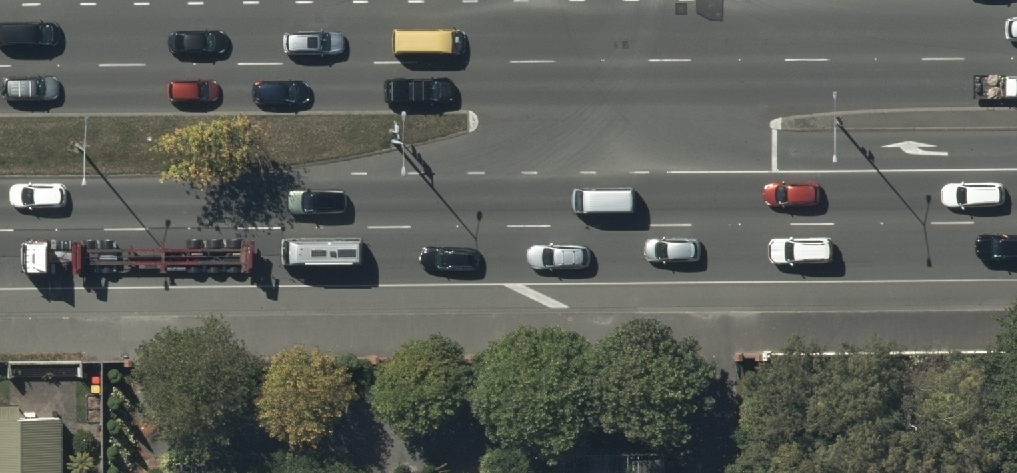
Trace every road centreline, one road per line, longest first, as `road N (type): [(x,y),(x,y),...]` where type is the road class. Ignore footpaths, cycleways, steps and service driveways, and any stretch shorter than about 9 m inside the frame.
road 1 (trunk): [(627,223),(0,231)]
road 2 (trunk): [(0,66),(621,61)]
road 3 (trunk): [(621,61),(1016,59)]
road 4 (trunk): [(1016,223),(627,223)]
road 5 (tertiary): [(627,223),(621,61)]

